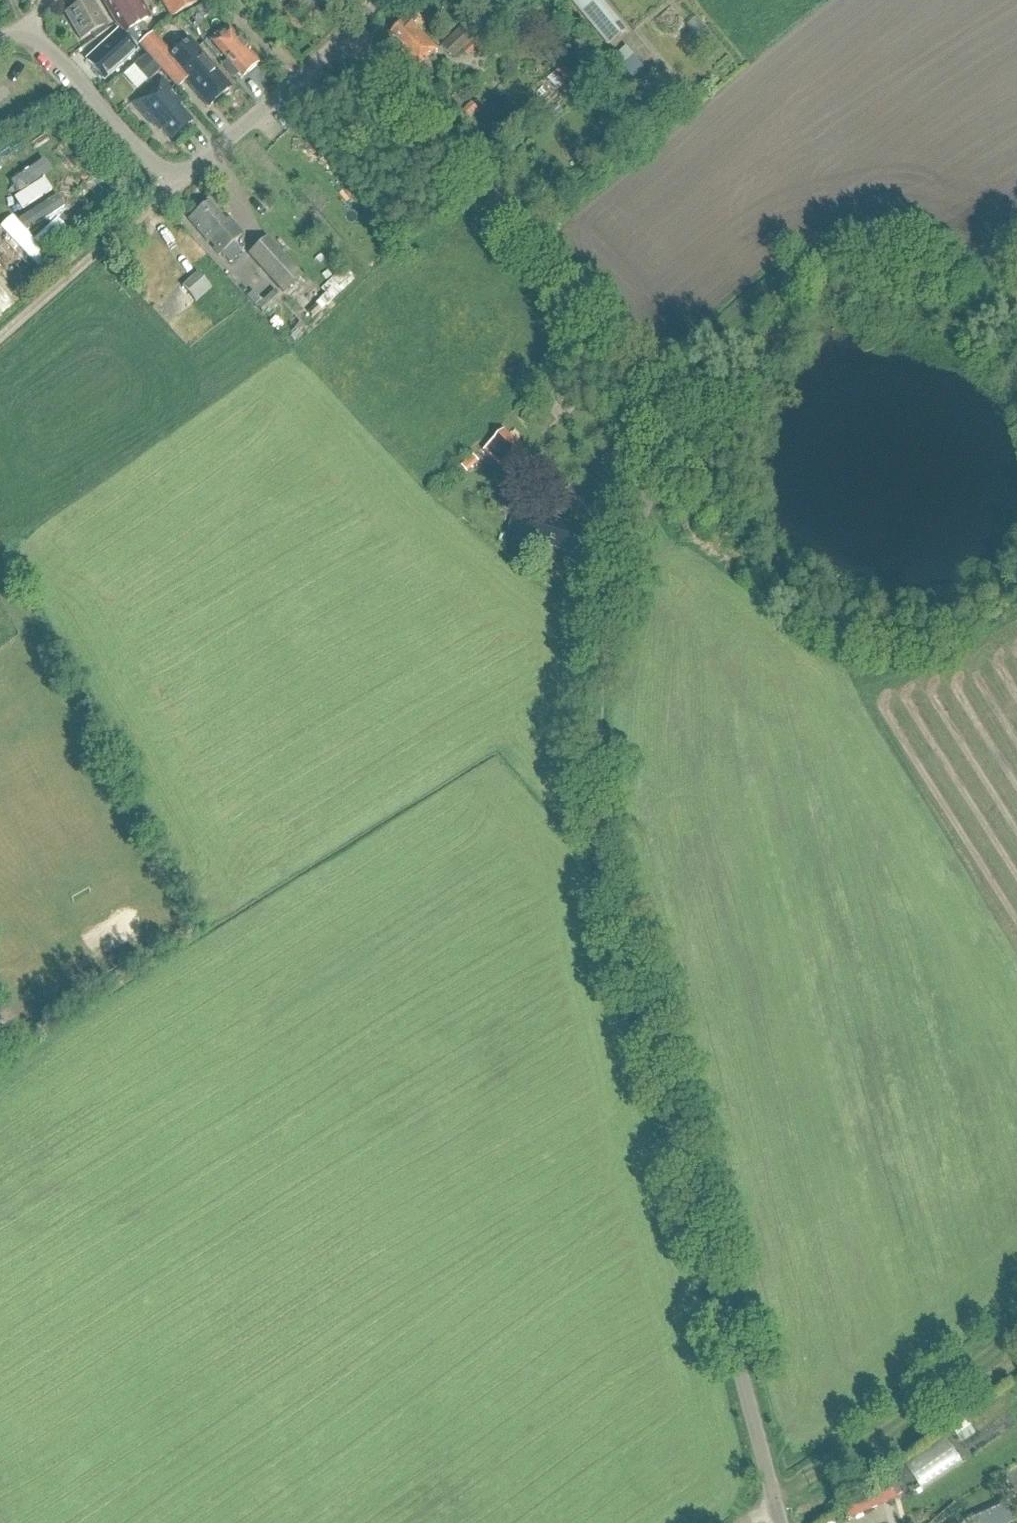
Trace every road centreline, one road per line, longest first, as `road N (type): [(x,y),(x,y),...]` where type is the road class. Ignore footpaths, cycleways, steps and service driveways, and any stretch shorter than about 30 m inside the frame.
road 1 (unclassified): [(780,1522),(597,821),(601,667),(663,443),(660,390),(630,342),(347,32)]
road 2 (unclassified): [(347,32),(200,165),(181,172),(145,158),(39,42),(19,28),(0,38)]
road 3 (track): [(1016,248),(995,259),(913,242),(836,250),(788,278),(660,390)]

